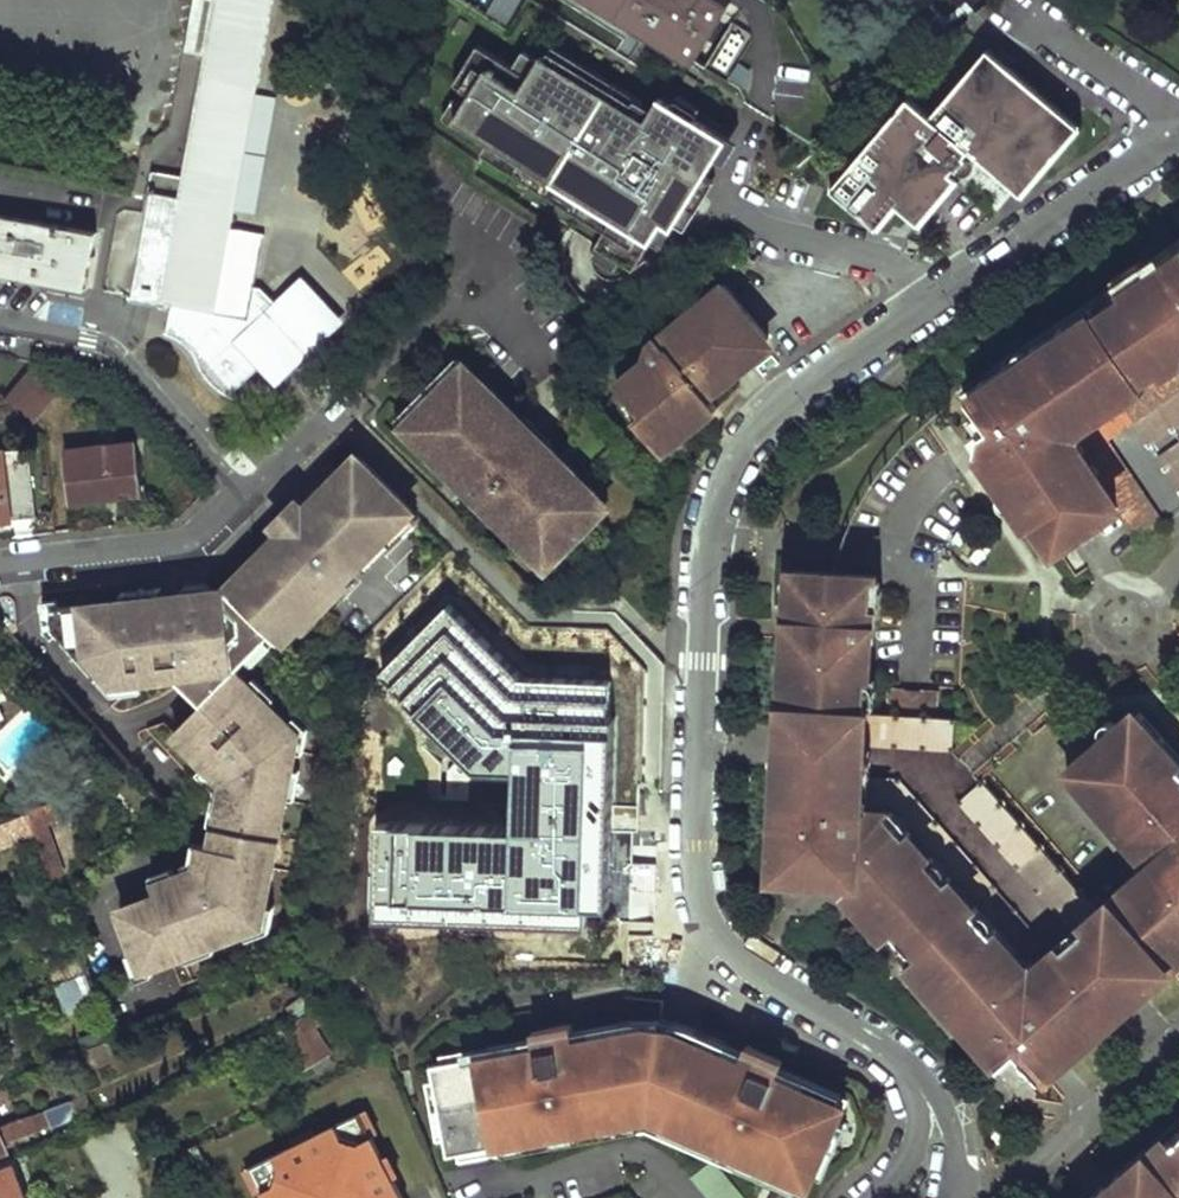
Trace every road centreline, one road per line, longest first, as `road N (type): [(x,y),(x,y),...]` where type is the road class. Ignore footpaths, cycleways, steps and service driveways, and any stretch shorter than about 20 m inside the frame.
road 1 (residential): [(1178,128),(800,392),(729,463),(713,500),(695,839),(699,901),(717,938),(747,971),(896,1058),(920,1085)]
road 2 (residential): [(0,321),(89,337),(124,357),(245,494)]
road 3 (residential): [(0,564),(172,545),(203,531),(245,494)]
road 4 (residential): [(1043,20),(1178,117)]
road 5 (residential): [(245,494),(356,389)]
road 6 (residential): [(920,1085),(914,1138),(875,1197)]

